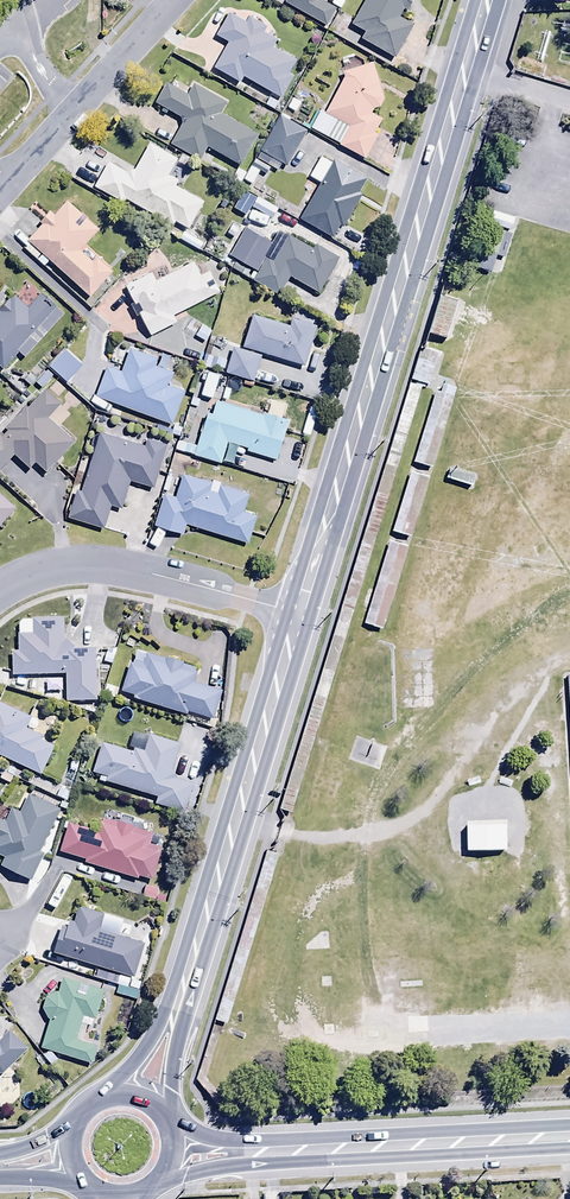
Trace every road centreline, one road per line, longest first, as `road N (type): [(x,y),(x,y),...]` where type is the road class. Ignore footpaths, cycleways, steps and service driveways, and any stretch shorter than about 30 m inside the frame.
road 1 (secondary): [(468,0),(298,617)]
road 2 (secondary): [(298,617),(180,998)]
road 3 (residential): [(0,593),(34,576),(104,569),(298,617)]
road 4 (secondary): [(277,1152),(569,1136)]
road 5 (residential): [(0,193),(176,0)]
road 6 (secondary): [(100,1100),(180,998)]
road 7 (secondary): [(180,998),(166,1119)]

